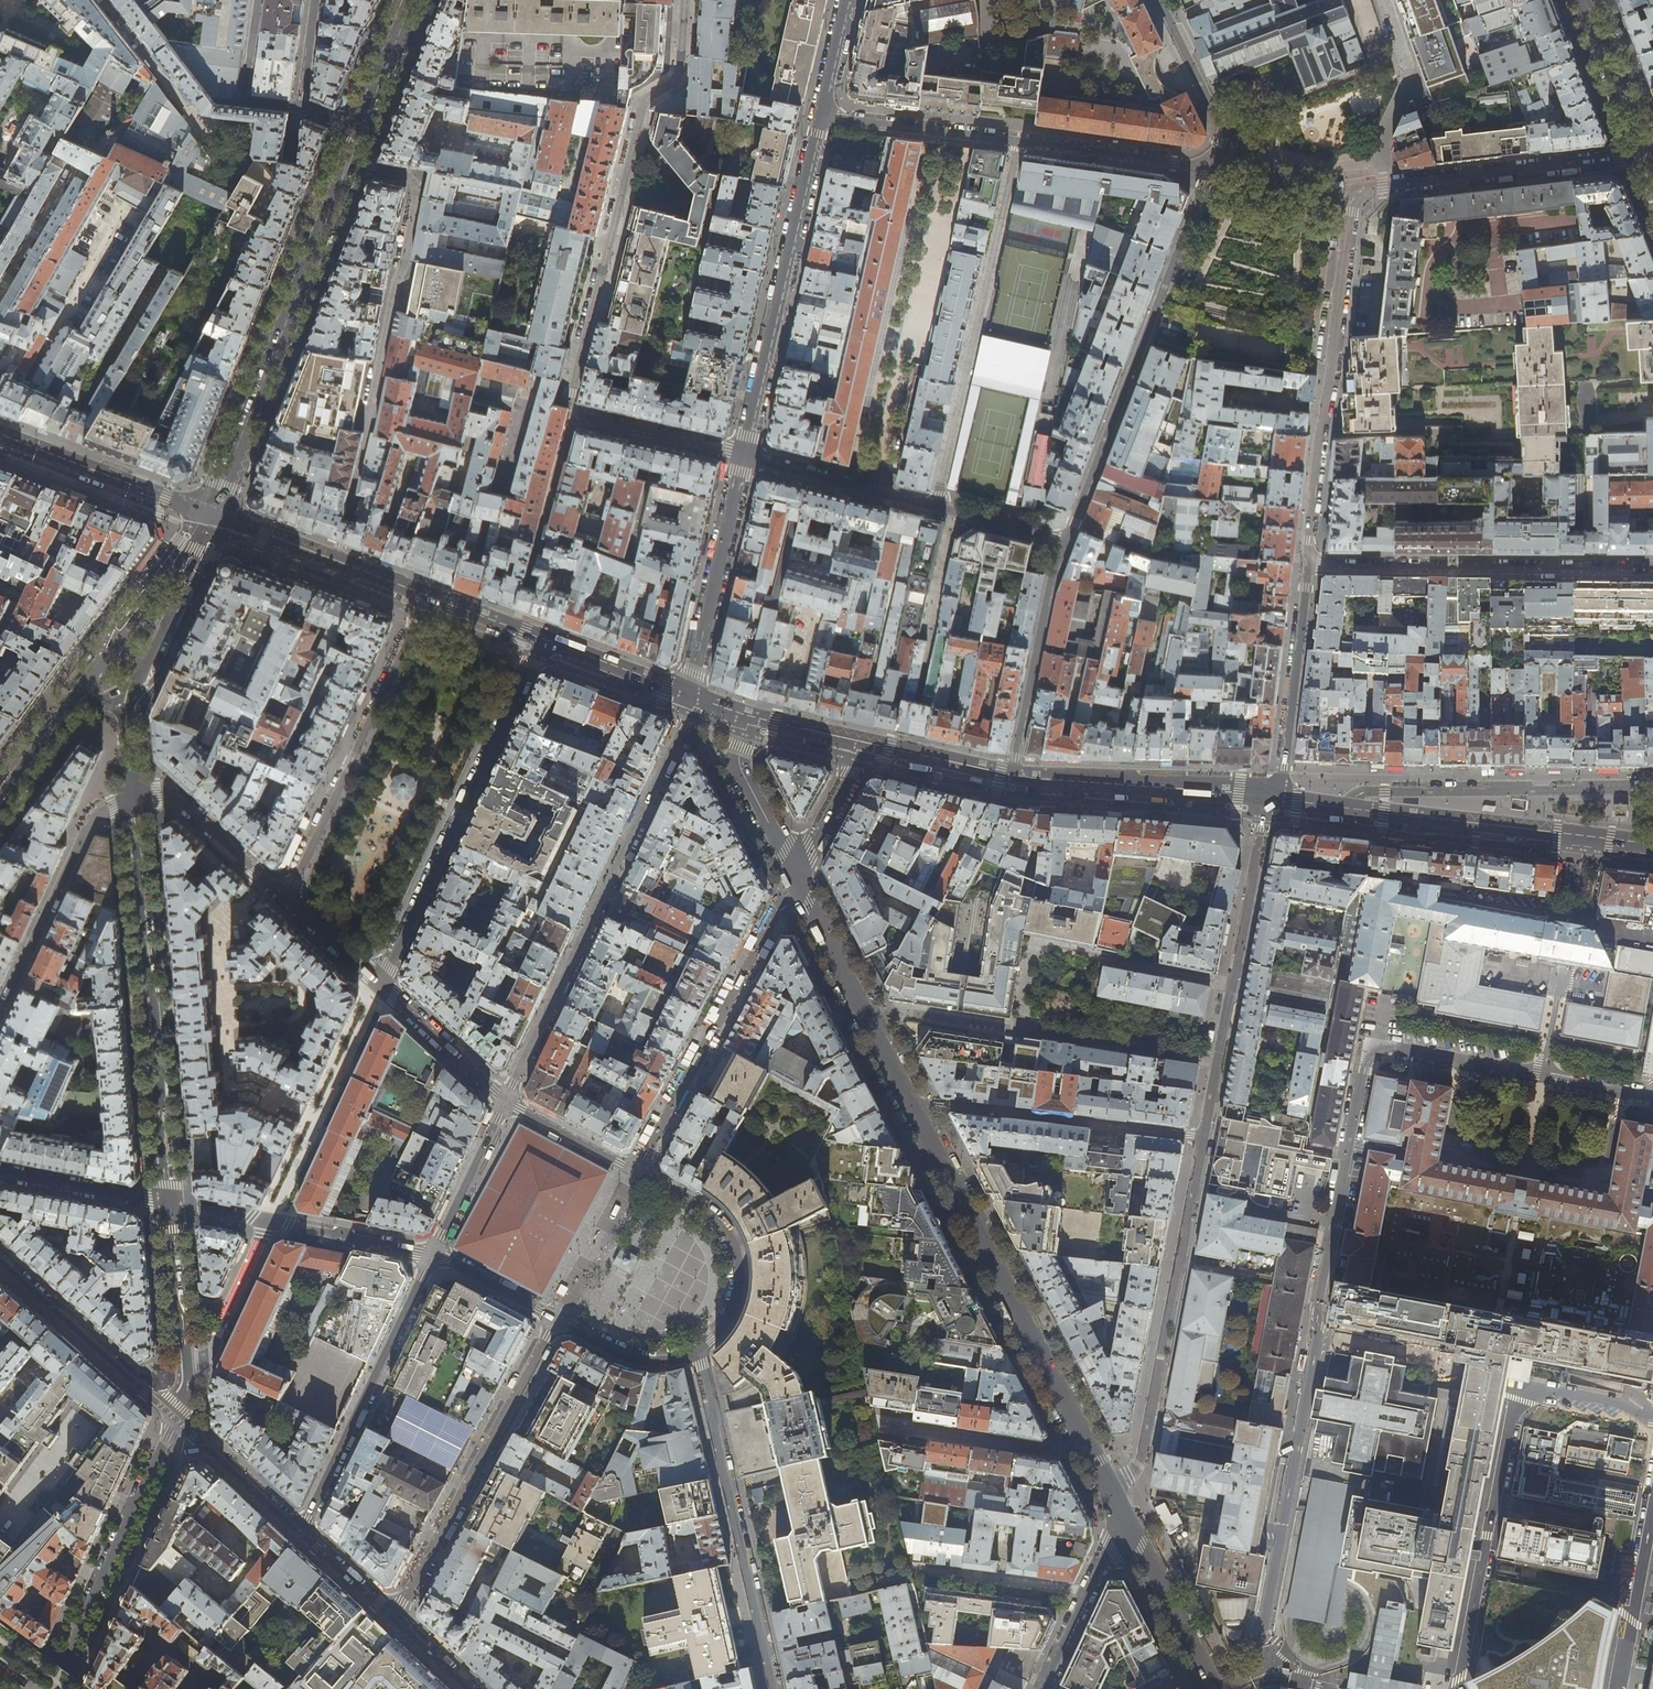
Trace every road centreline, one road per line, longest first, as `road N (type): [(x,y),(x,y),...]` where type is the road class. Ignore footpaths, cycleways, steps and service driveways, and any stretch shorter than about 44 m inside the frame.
road 1 (residential): [(1646,153),(1356,190),(1309,565)]
road 2 (residential): [(798,881),(1094,1457)]
road 3 (residential): [(683,0),(678,77),(641,105),(572,403),(574,412),(744,452)]
road 4 (residential): [(349,160),(418,178),(335,561)]
road 5 (residential): [(689,696),(684,725),(506,1102)]
road 6 (residential): [(169,1203),(134,798)]
road 7 (residential): [(1212,167),(1067,539)]
road 8 (residential): [(1212,167),(821,115)]
road 9 (residential): [(506,1102),(722,1225),(735,1249),(738,1292),(720,1332),(699,1351)]
road 10 (primary): [(1273,798),(1652,852)]
road 11 (residential): [(382,985),(543,639)]
road 12 (secondary): [(349,160),(210,514)]
road 13 (residential): [(821,115),(744,452)]
road 14 (residential): [(773,1688),(699,1351)]
road 15 (residential): [(1309,565),(1652,567)]
road 16 (residential): [(391,1616),(556,1319)]
road 17 (residential): [(744,452),(1067,539)]
road 18 (residential): [(427,596),(285,896)]
road 19 (residential): [(433,1257),(298,1532)]
road 20 (residential): [(176,1419),(53,1688)]
road 21 (residential): [(134,798),(92,819),(0,1014)]
road 22 (primary): [(1013,774),(1273,798)]
road 23 (residential): [(744,452),(689,696)]
road 24 (residential): [(1067,539),(1013,774)]
road 25 (residential): [(176,1419),(0,1258)]
road 26 (residential): [(1309,565),(1285,767),(1273,798)]
road 27 (primary): [(0,435),(210,514)]
road 28 (residential): [(176,1419),(189,1371),(169,1203)]
road 29 (residential): [(890,1425),(1094,1457)]
road 30 (residential): [(1122,1521),(1209,1688)]
road 31 (residential): [(134,798),(183,802),(285,896)]
road 32 (residential): [(1042,1688),(1122,1521)]
road 33 (residential): [(1160,0),(1223,134),(1212,167)]
road 34 (residential): [(749,716),(739,769),(798,881)]
road 35 (residential): [(0,1172),(169,1203)]
road 36 (residential): [(433,1257),(506,1102)]
road 37 (residential): [(382,985),(506,1102)]
road 38 (residential): [(298,1532),(176,1419)]
road 39 (tertiary): [(1587,0),(1646,153)]
road 40 (primary): [(543,639),(689,696)]
road 41 (residential): [(798,881),(868,743)]
road 42 (residential): [(699,1351),(637,1359),(556,1319)]
road 43 (primary): [(868,743),(1013,774)]
road 44 (secondary): [(412,0),(361,128)]
road 45 (residential): [(556,1319),(433,1257)]
road 46 (primary): [(210,514),(335,561)]
road 47 (residential): [(285,896),(382,985)]
road 48 (residential): [(298,1532),(391,1616)]
road 49 (primary): [(427,596),(543,639)]
road 50 (primary): [(749,716),(868,743)]
road 51 (secondary): [(191,553),(113,645)]

